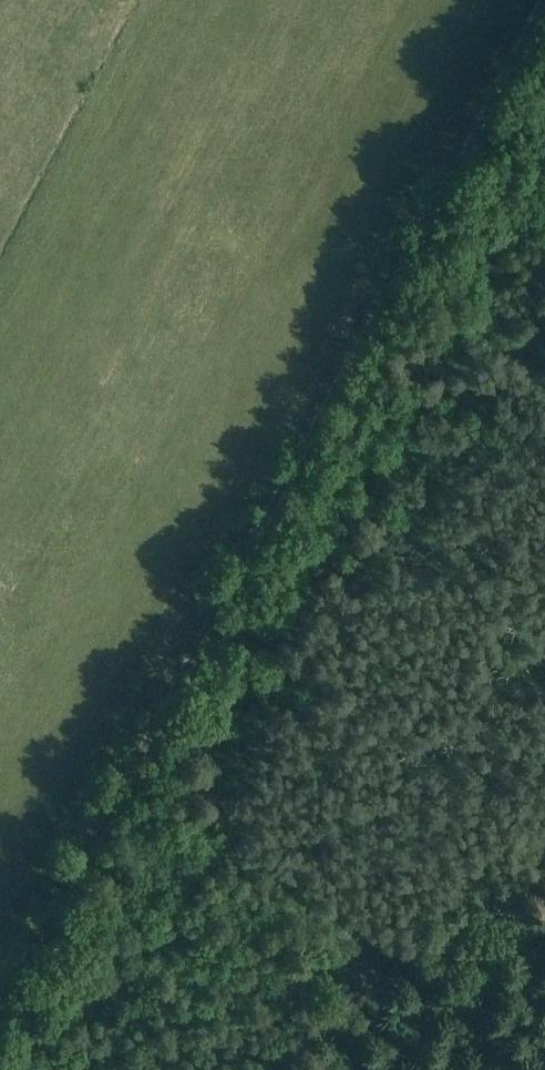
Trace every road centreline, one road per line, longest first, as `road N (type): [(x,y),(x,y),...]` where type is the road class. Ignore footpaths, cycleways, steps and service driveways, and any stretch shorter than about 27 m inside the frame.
road 1 (track): [(544,12),(0,1002)]

